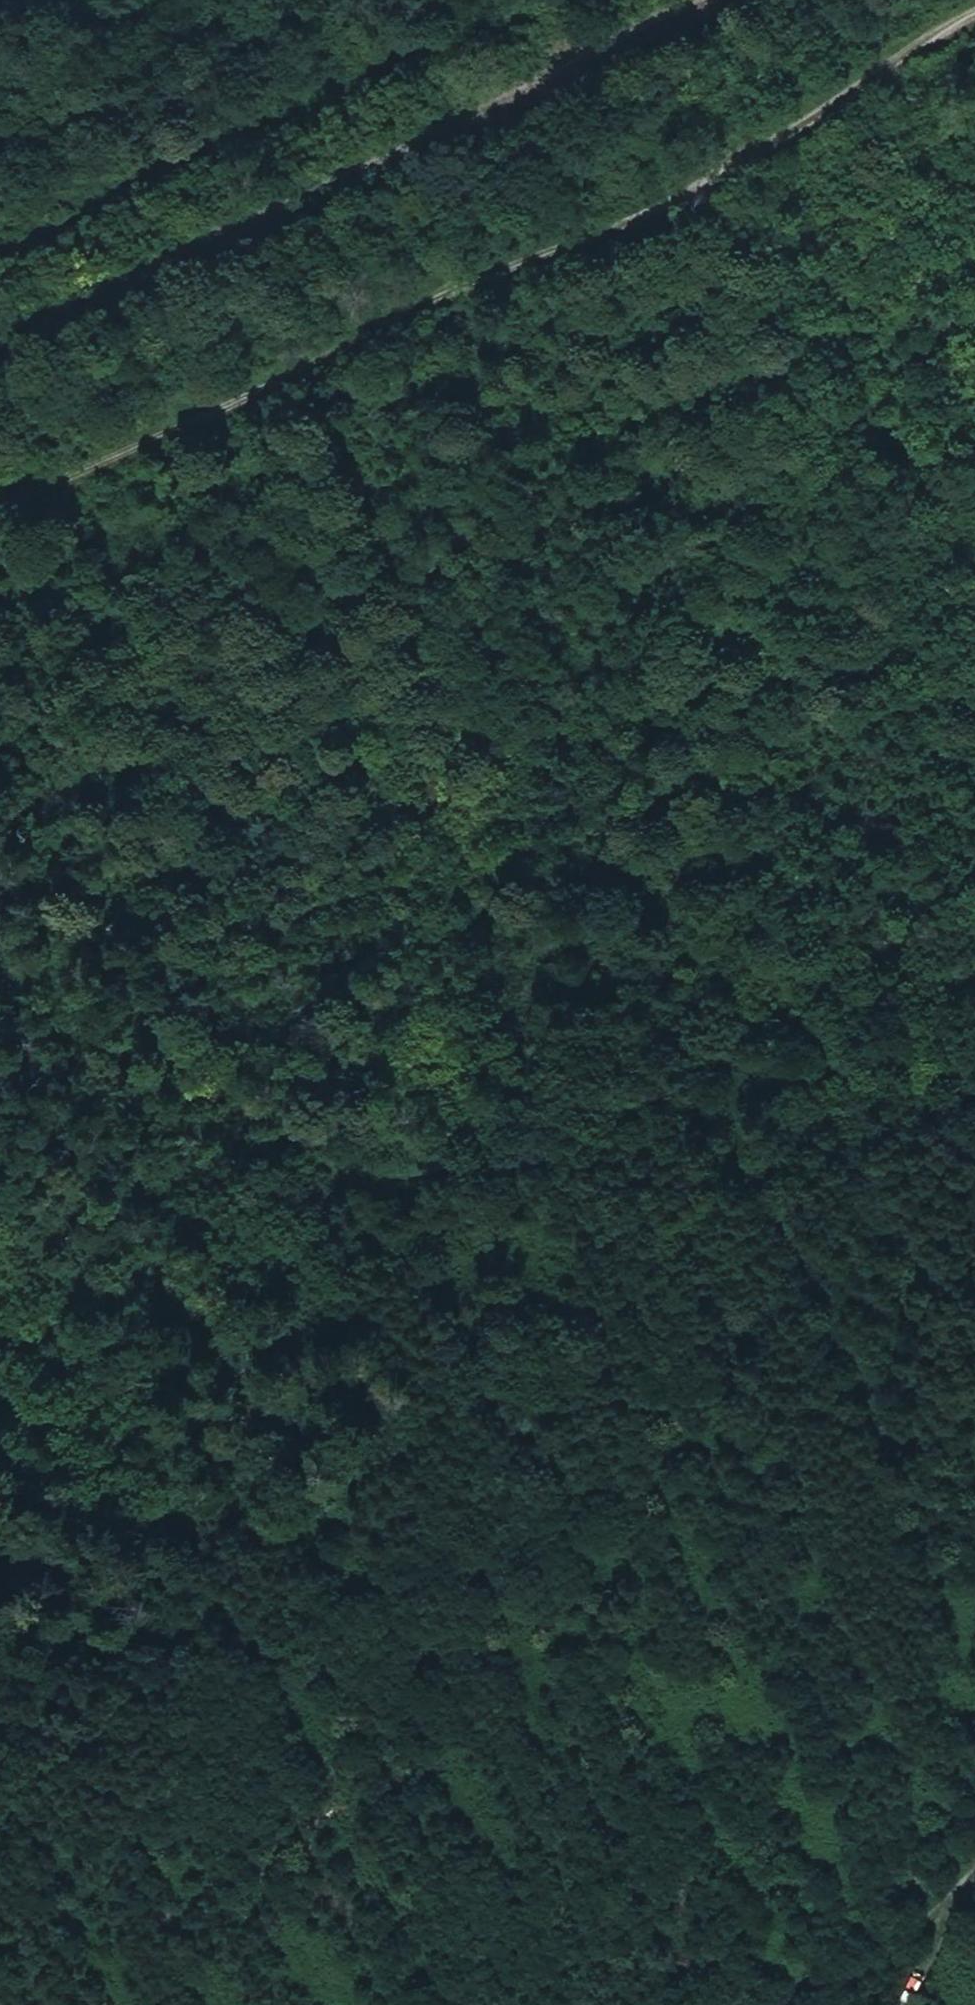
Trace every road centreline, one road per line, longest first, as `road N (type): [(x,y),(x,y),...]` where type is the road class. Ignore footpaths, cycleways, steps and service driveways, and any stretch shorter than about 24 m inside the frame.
road 1 (track): [(974,17),(718,188),(567,244),(0,505)]
road 2 (track): [(905,2004),(930,1943),(974,1876)]

